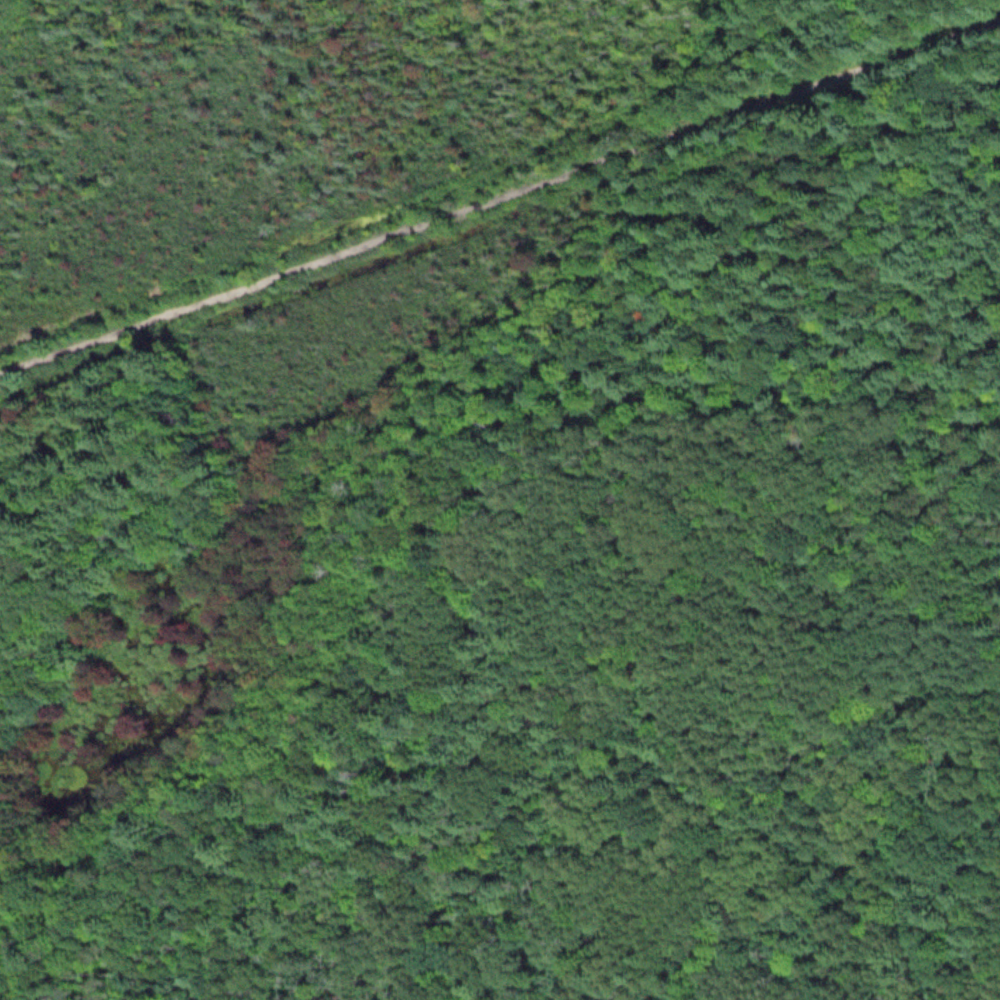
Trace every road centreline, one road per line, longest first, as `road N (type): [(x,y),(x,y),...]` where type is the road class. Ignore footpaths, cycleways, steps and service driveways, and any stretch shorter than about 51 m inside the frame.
road 1 (track): [(999,21),(0,366)]

